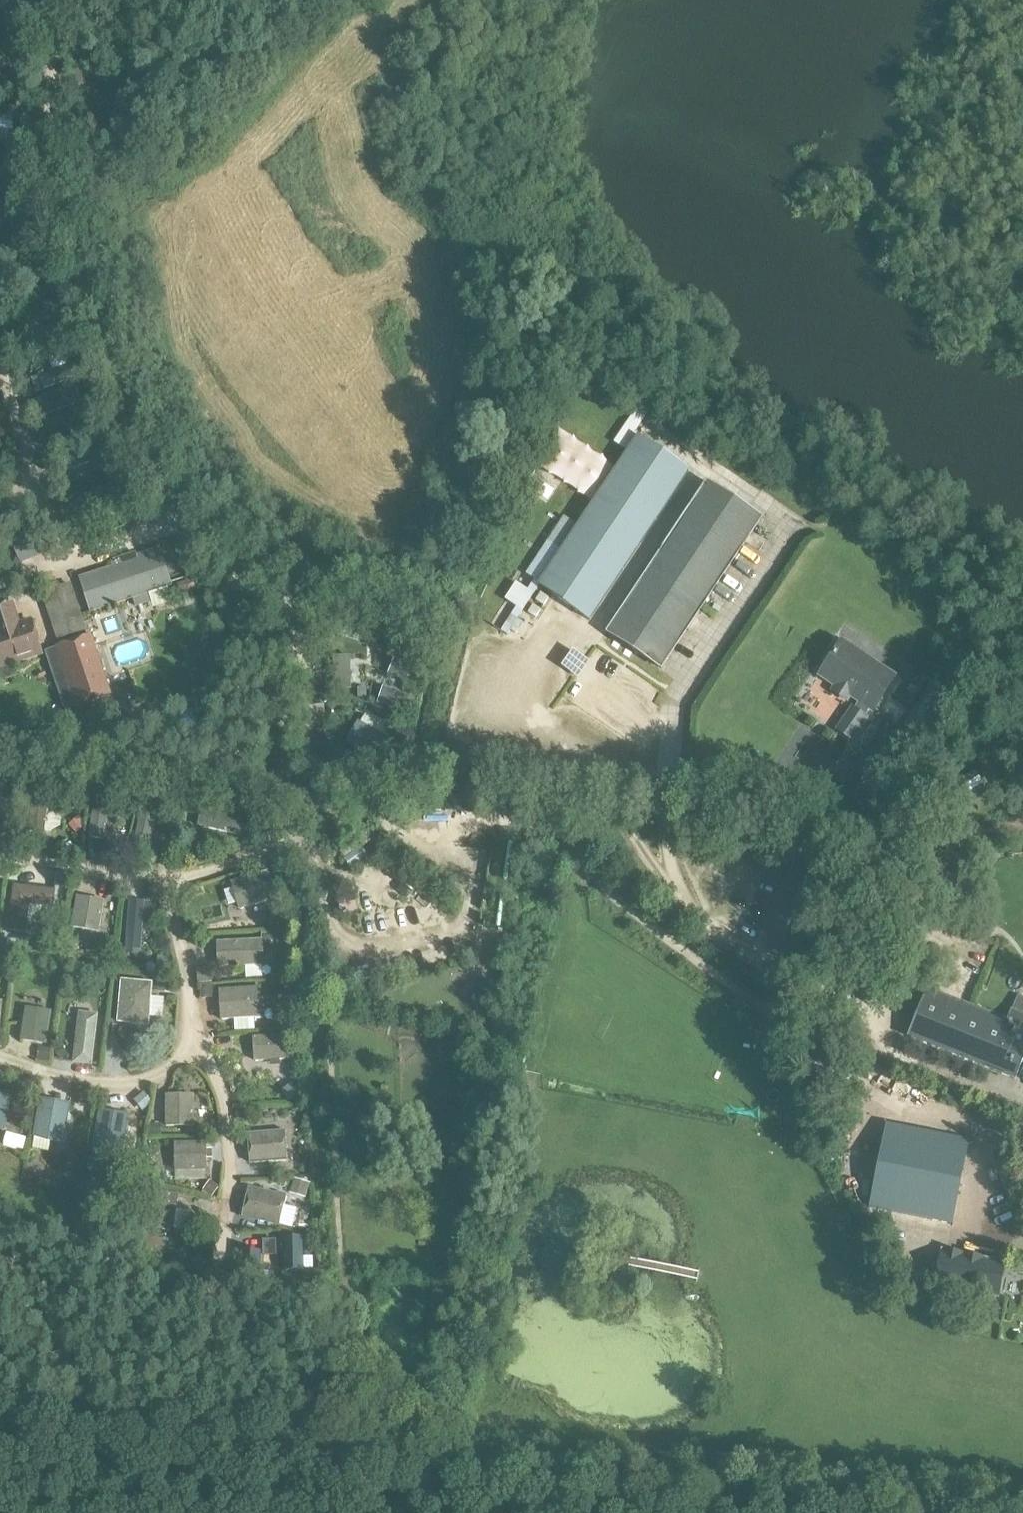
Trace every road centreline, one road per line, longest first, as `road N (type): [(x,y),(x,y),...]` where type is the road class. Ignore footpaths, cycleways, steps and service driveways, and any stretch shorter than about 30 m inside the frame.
road 1 (track): [(157,514),(195,527),(257,572),(287,607),(311,799),(303,825)]
road 2 (track): [(157,514),(53,200)]
road 3 (track): [(303,825),(267,852),(174,882),(0,862)]
road 4 (track): [(0,1054),(104,1073),(179,1058),(193,1010),(184,936)]
road 5 (track): [(53,200),(53,0)]

